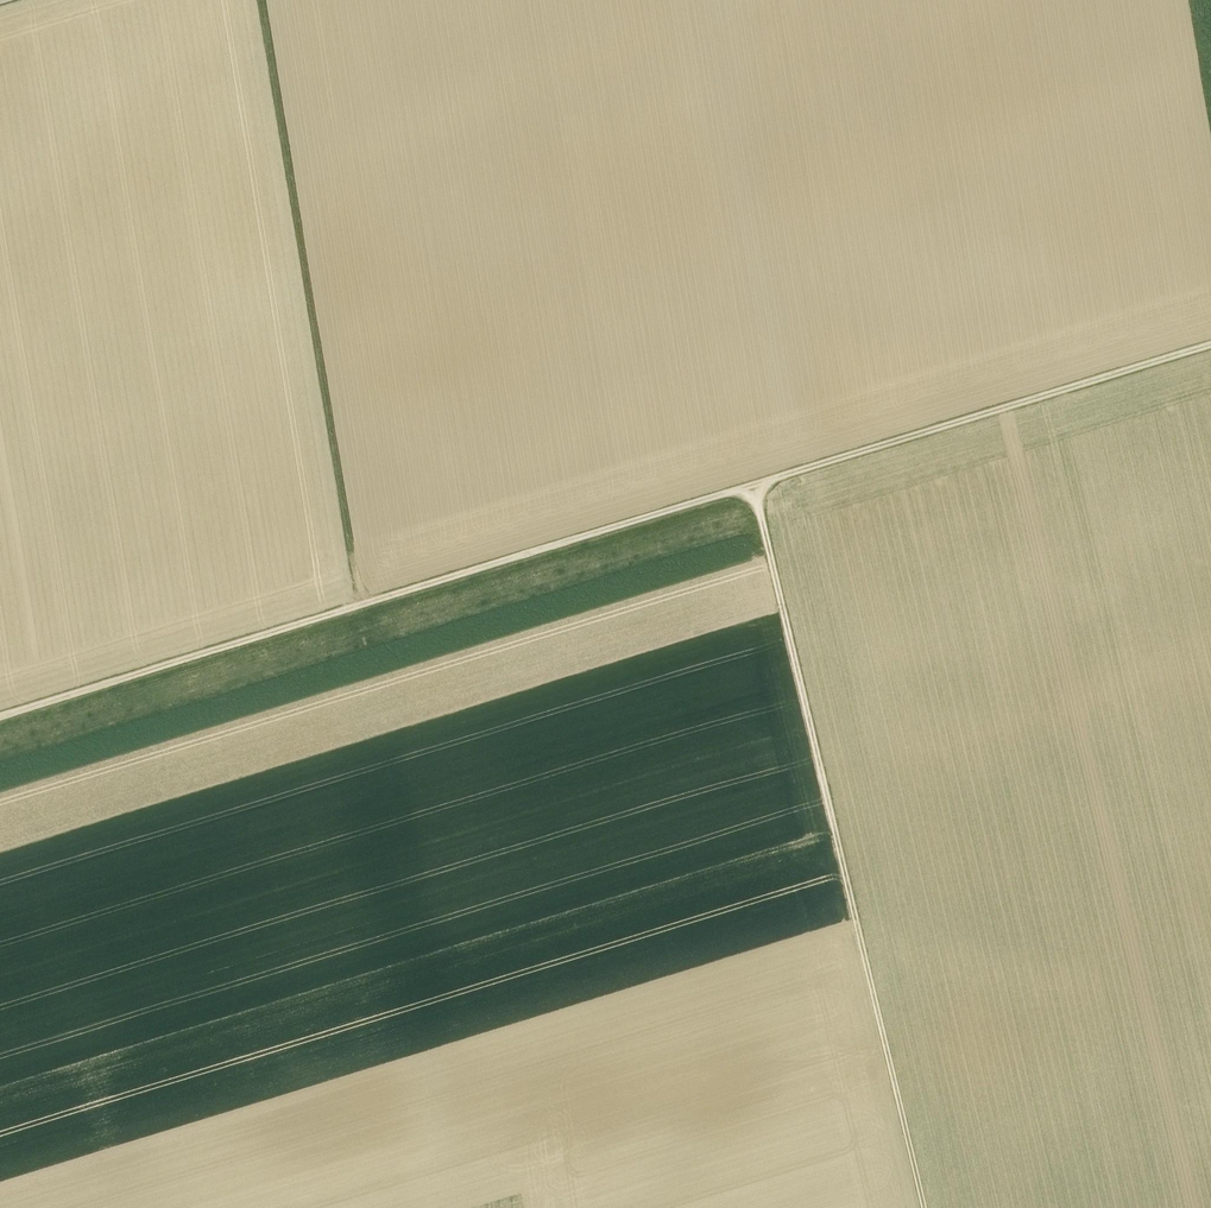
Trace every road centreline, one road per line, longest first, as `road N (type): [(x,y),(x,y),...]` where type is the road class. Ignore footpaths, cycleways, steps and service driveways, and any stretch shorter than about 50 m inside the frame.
road 1 (track): [(1210,355),(0,727)]
road 2 (track): [(812,479),(958,1207)]
road 3 (track): [(261,0),(360,616)]

